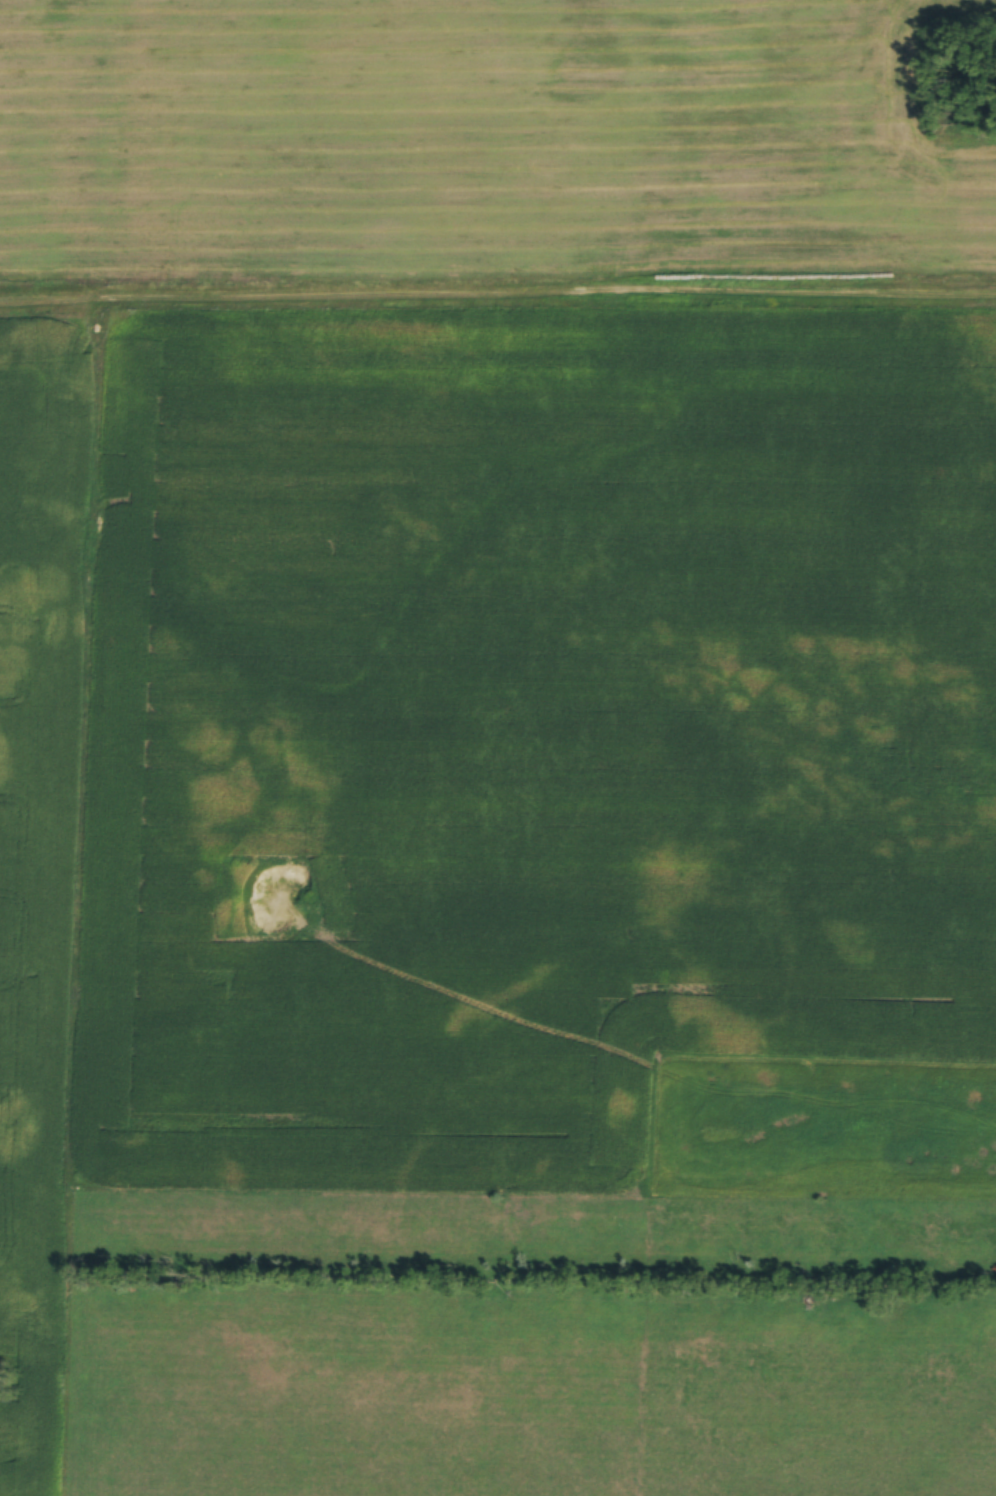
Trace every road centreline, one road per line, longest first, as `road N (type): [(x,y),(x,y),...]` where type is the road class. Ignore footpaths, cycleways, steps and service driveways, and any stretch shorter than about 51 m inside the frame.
road 1 (track): [(0,299),(995,290)]

